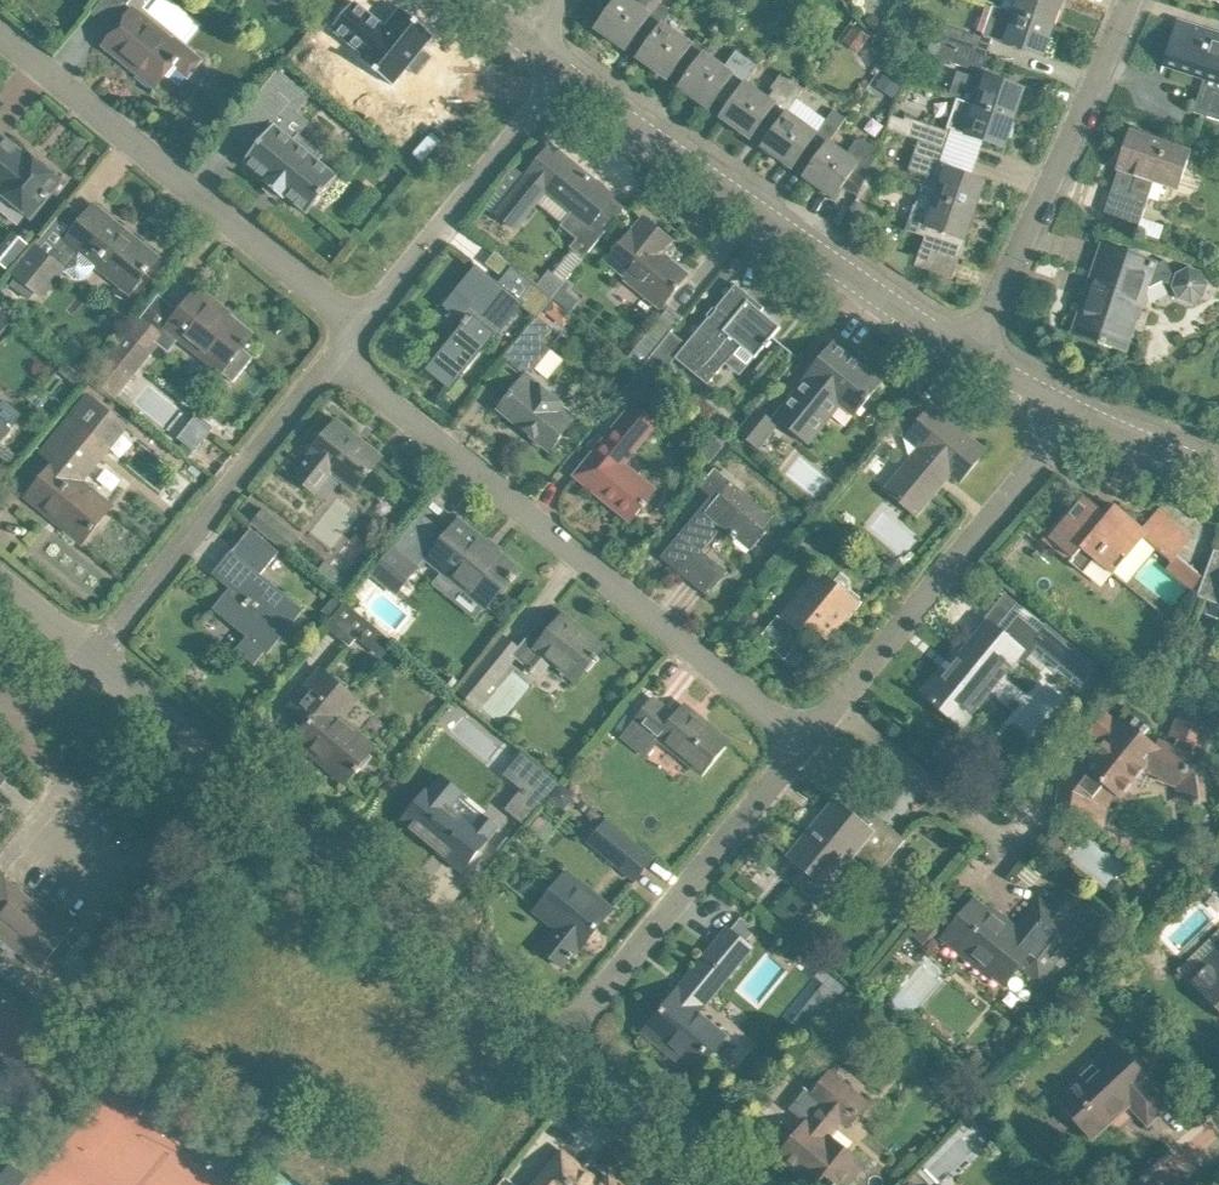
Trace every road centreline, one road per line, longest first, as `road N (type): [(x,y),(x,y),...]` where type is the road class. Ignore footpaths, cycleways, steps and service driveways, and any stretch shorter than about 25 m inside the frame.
road 1 (residential): [(806,743),(335,353)]
road 2 (unclassified): [(558,1046),(93,656)]
road 3 (tertiary): [(951,352),(918,336),(565,66)]
road 4 (residential): [(357,325),(0,30)]
road 5 (unclassified): [(951,352),(1127,0)]
road 6 (residential): [(829,716),(1076,414)]
road 7 (residential): [(93,656),(335,353)]
road 8 (residential): [(578,1022),(806,743)]
road 9 (residential): [(357,325),(565,66)]
road 10 (unclassified): [(729,1184),(558,1046)]
road 11 (unclassified): [(1002,850),(829,716)]
road 12 (tertiary): [(1218,484),(1163,466),(1076,414)]
road 13 (tertiary): [(1076,414),(951,352)]

